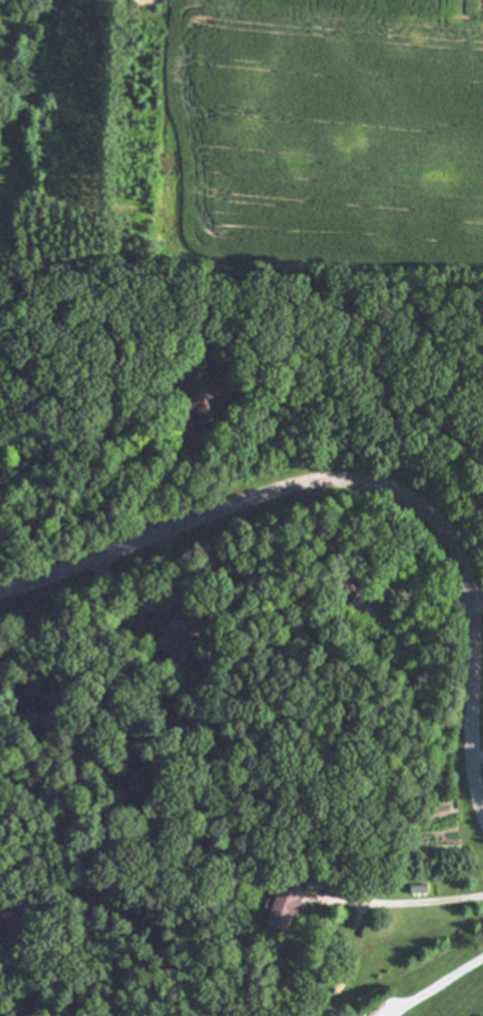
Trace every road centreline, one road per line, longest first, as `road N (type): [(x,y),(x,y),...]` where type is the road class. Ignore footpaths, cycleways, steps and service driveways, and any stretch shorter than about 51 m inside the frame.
road 1 (residential): [(482,802),(482,606),(444,525),(396,490),(344,479),(290,487),(0,592)]

